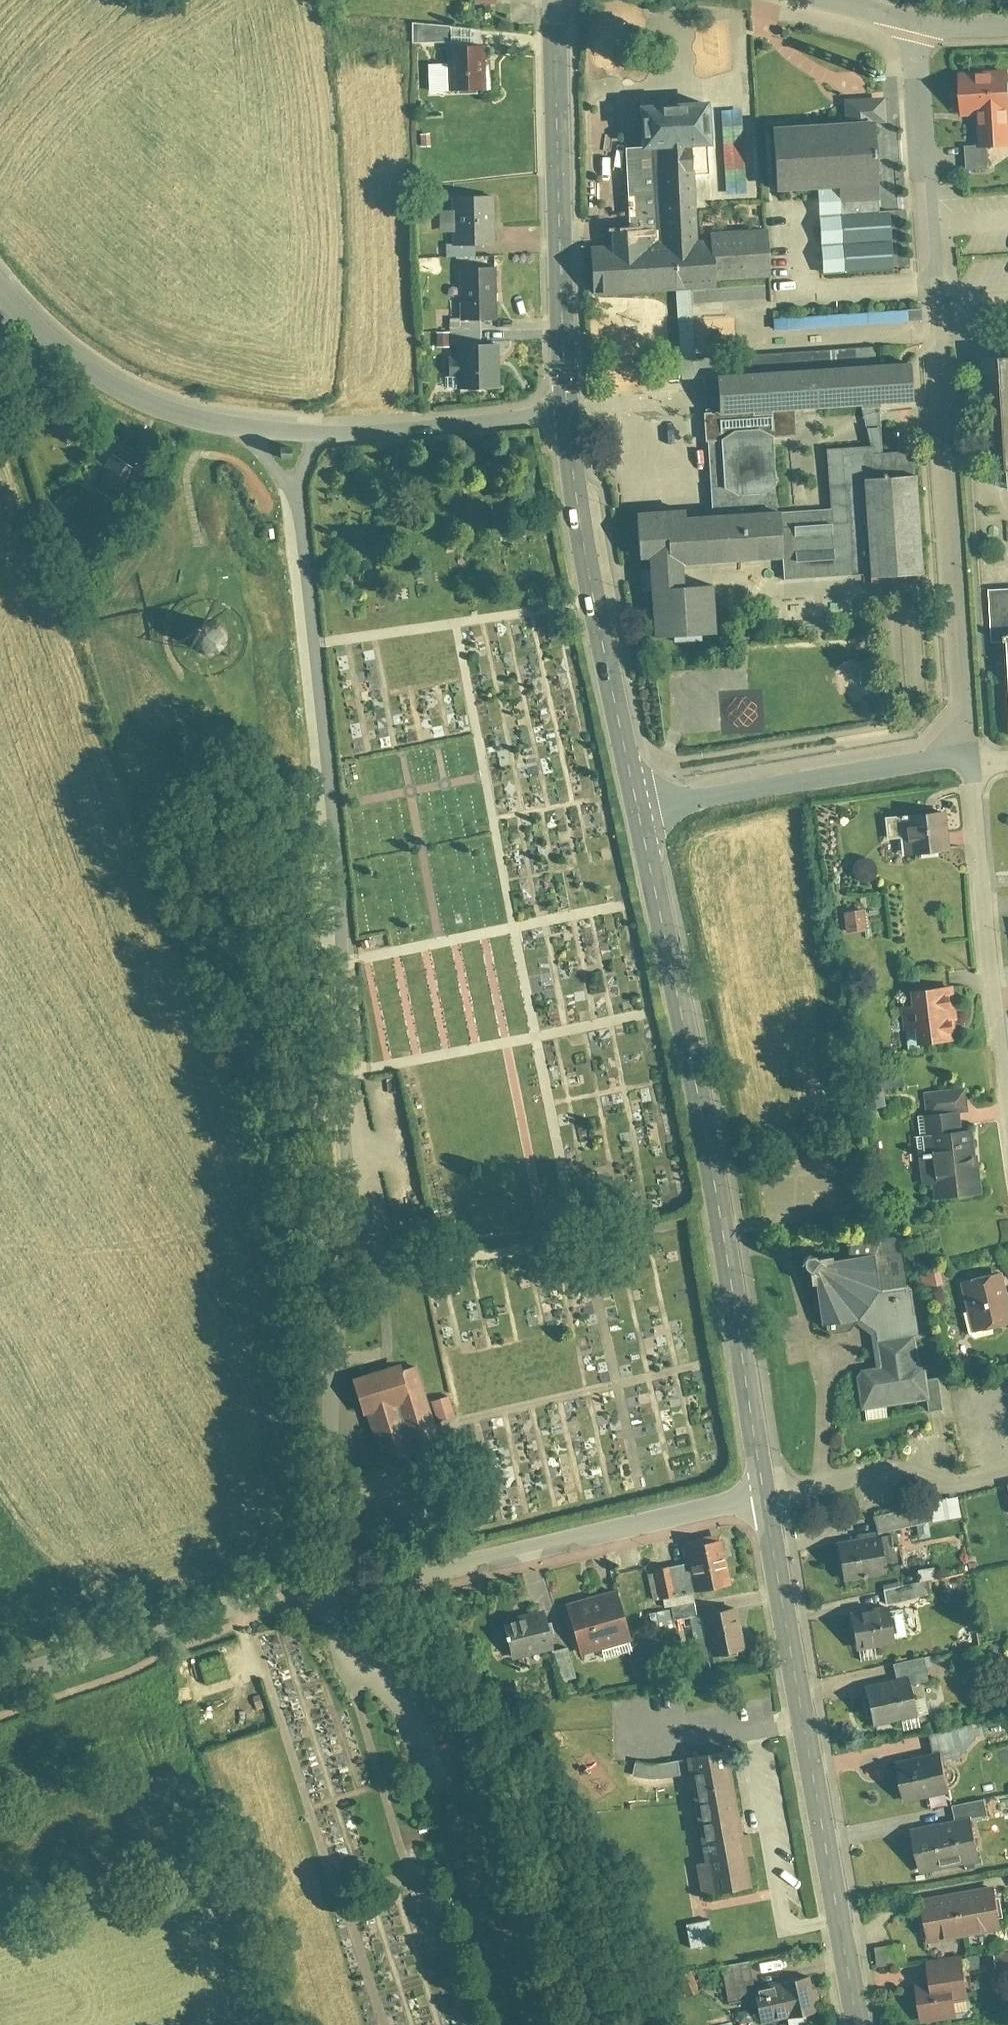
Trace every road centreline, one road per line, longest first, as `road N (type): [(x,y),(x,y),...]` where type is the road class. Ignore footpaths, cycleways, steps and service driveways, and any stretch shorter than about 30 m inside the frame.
road 1 (residential): [(338,1578),(335,1438),(347,1197),(335,844),(297,491)]
road 2 (residential): [(909,21),(972,761)]
road 3 (tertiary): [(770,1498),(714,1162),(642,814)]
road 4 (tertiary): [(859,2024),(770,1498)]
road 5 (track): [(313,1151),(304,1016),(272,850),(243,761),(207,711)]
road 6 (residential): [(338,1578),(443,1569),(770,1498)]
road 7 (tertiary): [(570,415),(557,0)]
road 8 (tertiary): [(642,814),(593,583),(570,415)]
road 9 (residential): [(0,1685),(338,1578)]
road 10 (residential): [(1007,1105),(972,761)]
road 11 (residential): [(642,814),(972,761)]
road 12 (track): [(212,678),(207,718),(241,872),(249,983)]
road 13 (residential): [(0,284),(51,342),(110,383),(244,428)]
road 14 (residential): [(320,437),(570,415)]
road 15 (residential): [(770,1498),(870,1477),(949,1483),(1007,1473)]
road 16 (track): [(347,1197),(275,1091),(249,1012)]

